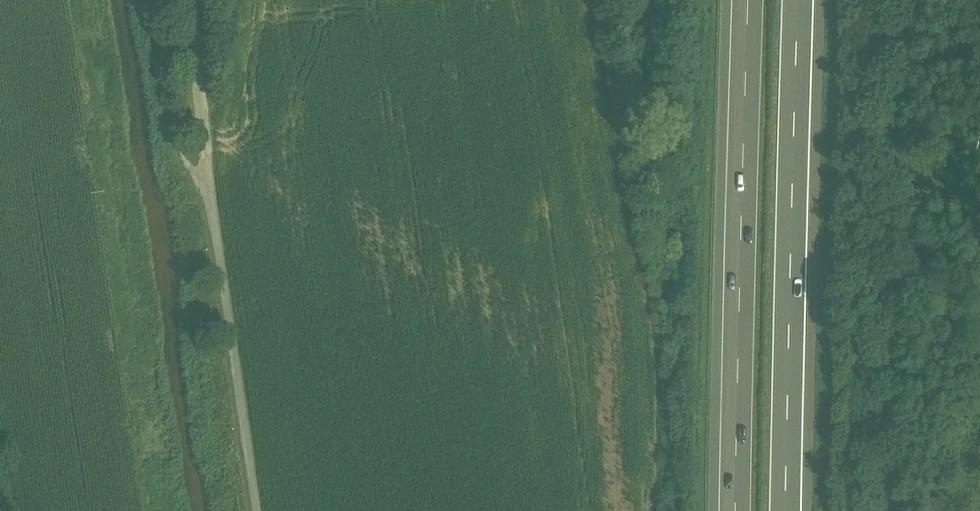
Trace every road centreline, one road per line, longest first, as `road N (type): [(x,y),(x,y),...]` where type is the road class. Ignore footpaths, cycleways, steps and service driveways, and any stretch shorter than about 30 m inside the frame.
road 1 (motorway): [(797,510),(808,0)]
road 2 (motorway): [(737,0),(727,510)]

